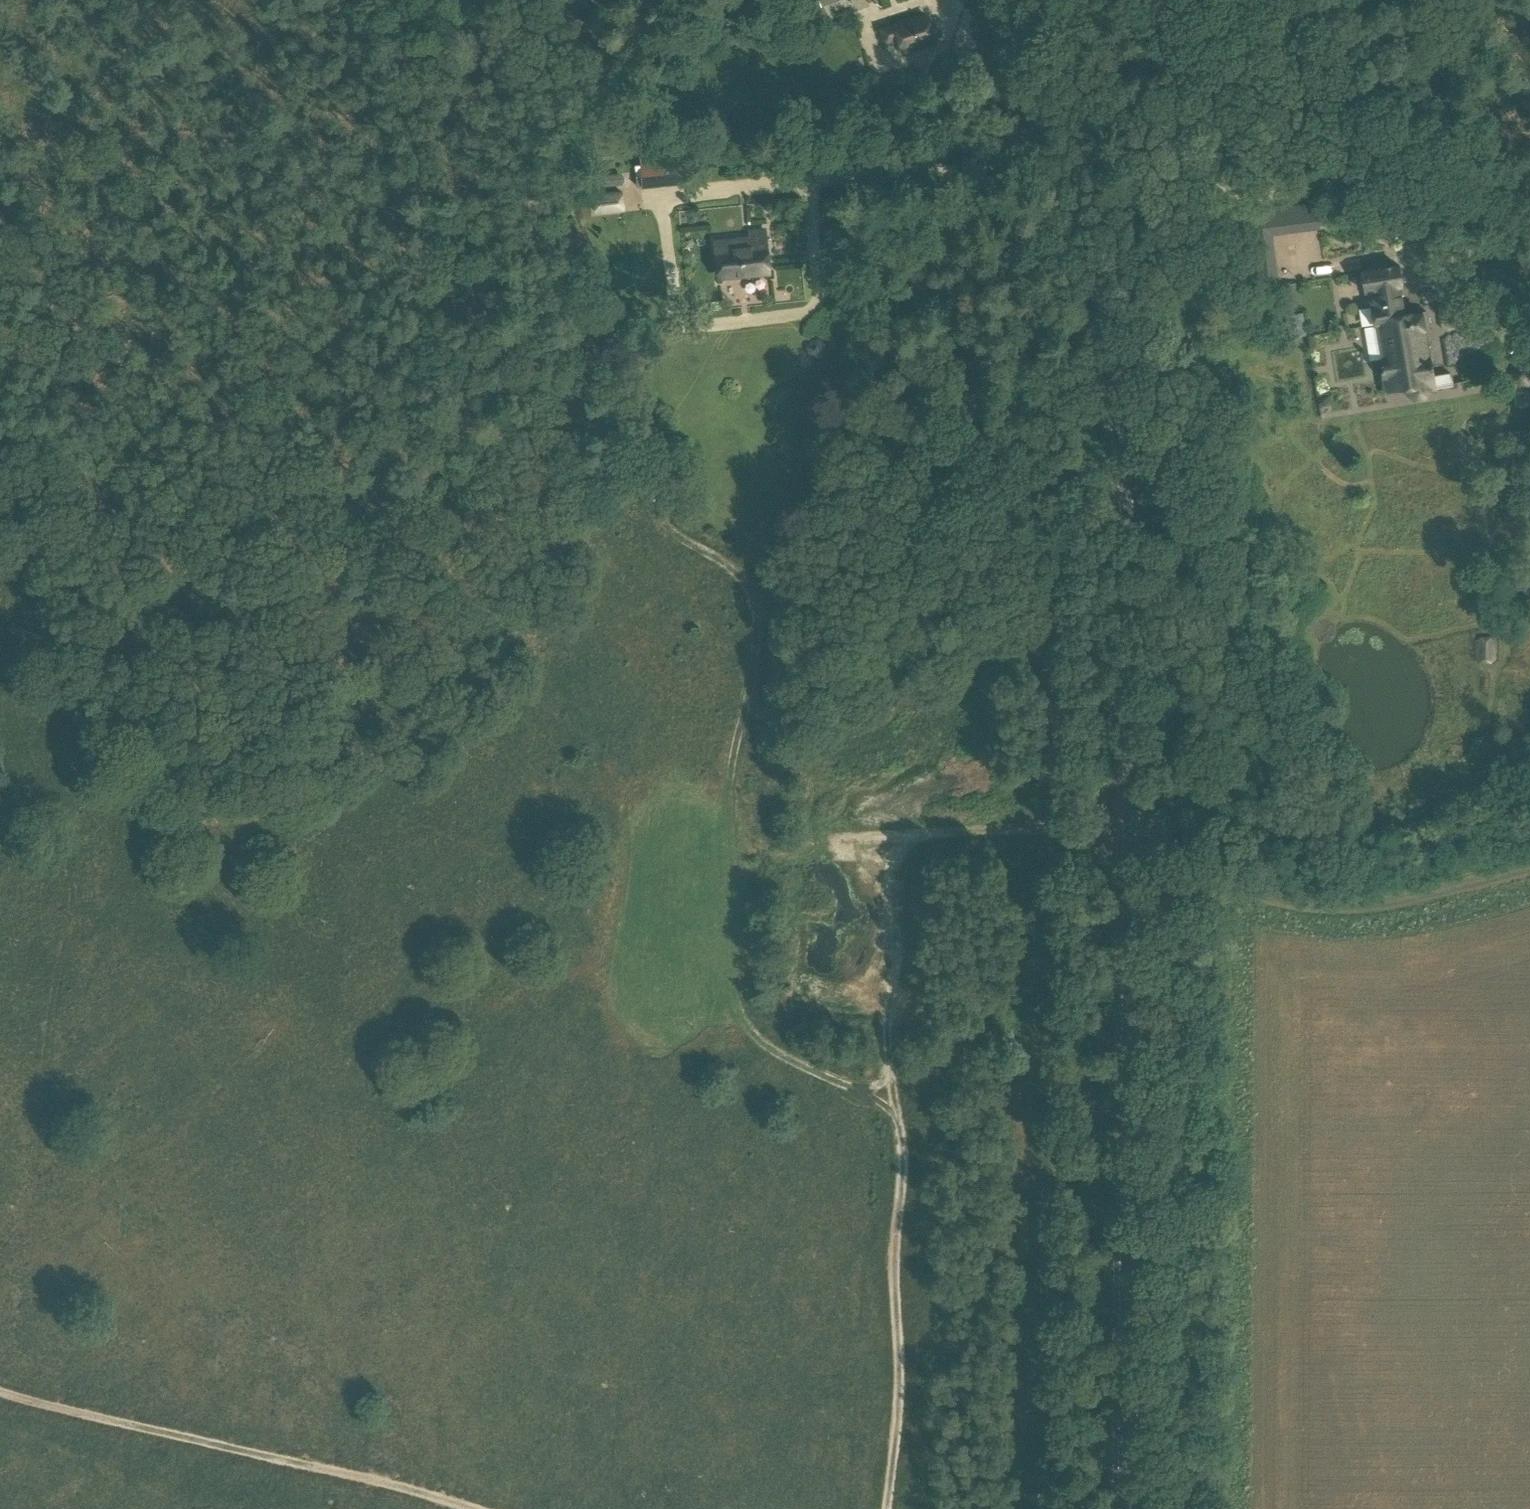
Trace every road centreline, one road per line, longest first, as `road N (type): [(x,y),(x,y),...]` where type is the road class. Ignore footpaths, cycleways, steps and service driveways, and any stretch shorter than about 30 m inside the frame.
road 1 (secondary): [(1124,1508),(1130,611),(1121,443),(1074,234),(999,0)]
road 2 (track): [(0,1391),(471,1508)]
road 3 (track): [(888,1508),(903,1395),(893,1198)]
road 4 (track): [(0,1248),(29,1203),(43,1146),(56,985)]
road 5 (track): [(1040,1347),(1040,1508)]

